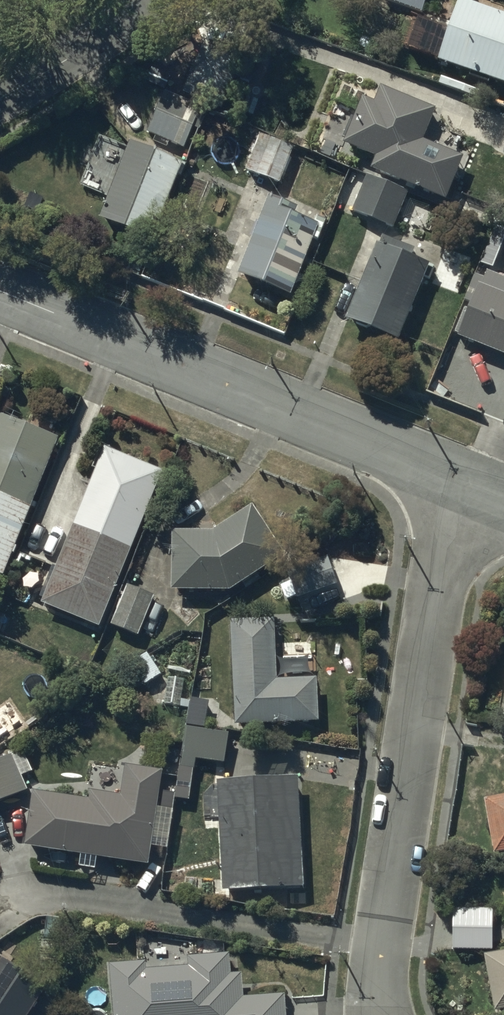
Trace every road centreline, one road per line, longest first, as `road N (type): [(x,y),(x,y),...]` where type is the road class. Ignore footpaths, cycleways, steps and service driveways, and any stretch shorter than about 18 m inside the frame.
road 1 (residential): [(457,486),(384,961),(383,1014)]
road 2 (residential): [(0,293),(457,486)]
road 3 (residential): [(165,0),(0,103)]

